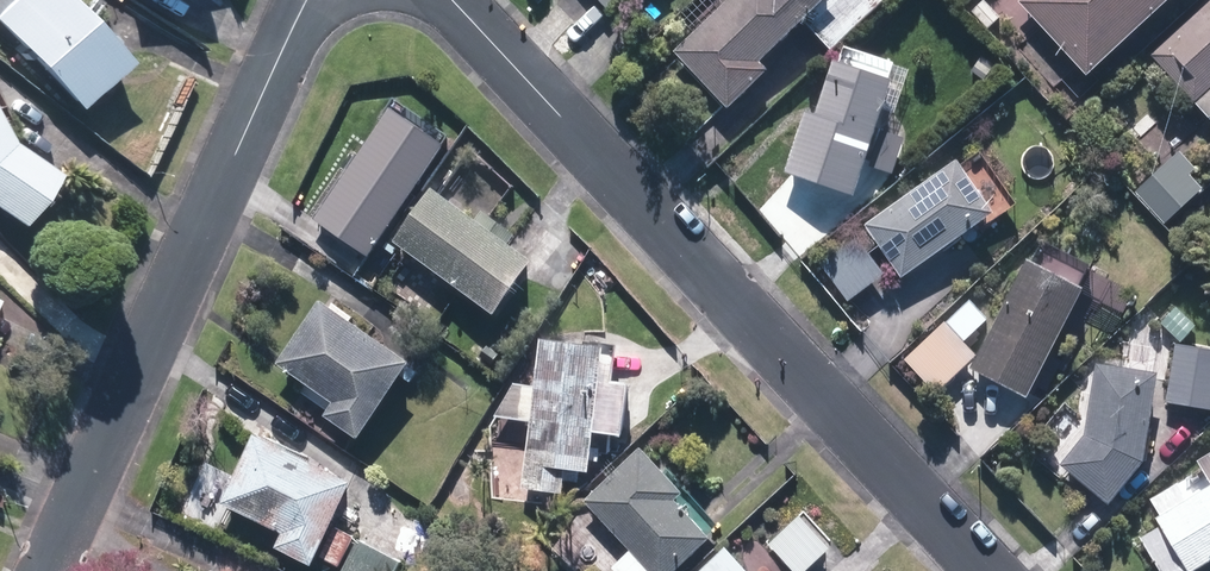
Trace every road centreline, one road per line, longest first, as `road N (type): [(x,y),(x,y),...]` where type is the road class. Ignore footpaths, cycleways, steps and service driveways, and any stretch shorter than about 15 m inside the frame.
road 1 (residential): [(1001,570),(463,0)]
road 2 (residential): [(37,570),(303,0)]

